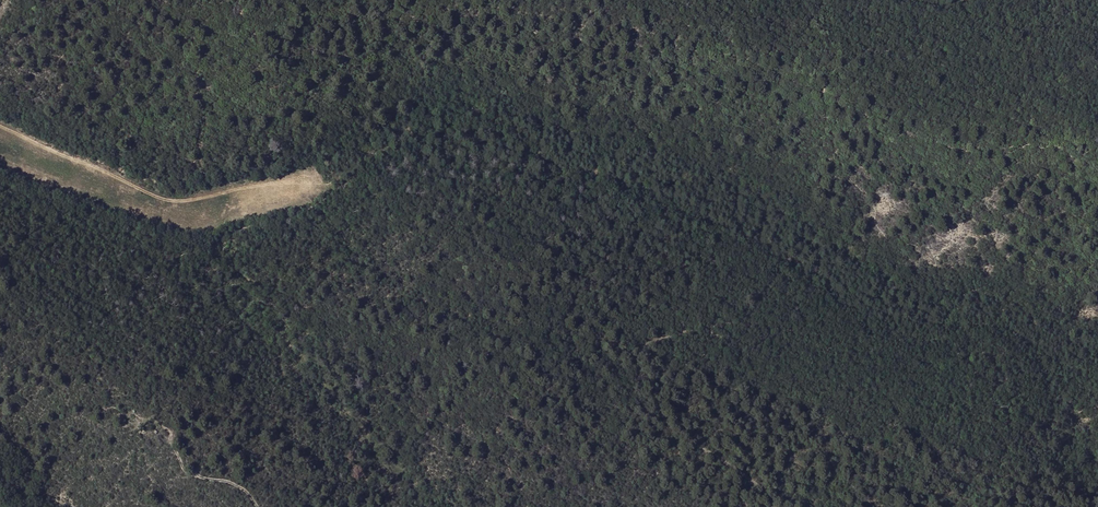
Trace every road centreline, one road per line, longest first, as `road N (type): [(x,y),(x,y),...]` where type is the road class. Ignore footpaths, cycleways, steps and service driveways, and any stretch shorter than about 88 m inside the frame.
road 1 (track): [(800,506),(679,435),(649,400),(627,388),(609,351),(721,325),(913,337)]
road 2 (track): [(256,506),(233,483),(186,469),(170,435),(140,418)]

